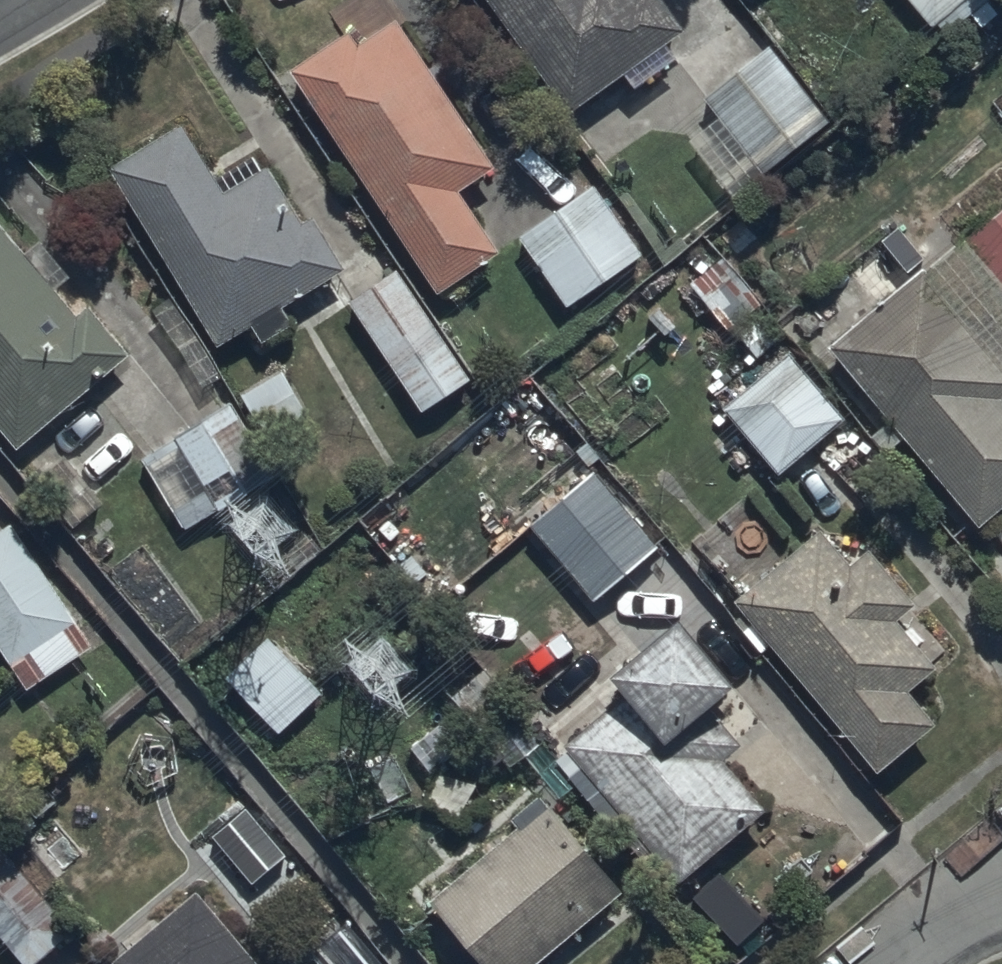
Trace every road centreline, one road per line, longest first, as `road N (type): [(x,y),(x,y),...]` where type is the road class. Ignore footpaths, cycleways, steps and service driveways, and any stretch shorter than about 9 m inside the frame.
road 1 (residential): [(881,963),(984,891),(1001,887)]

